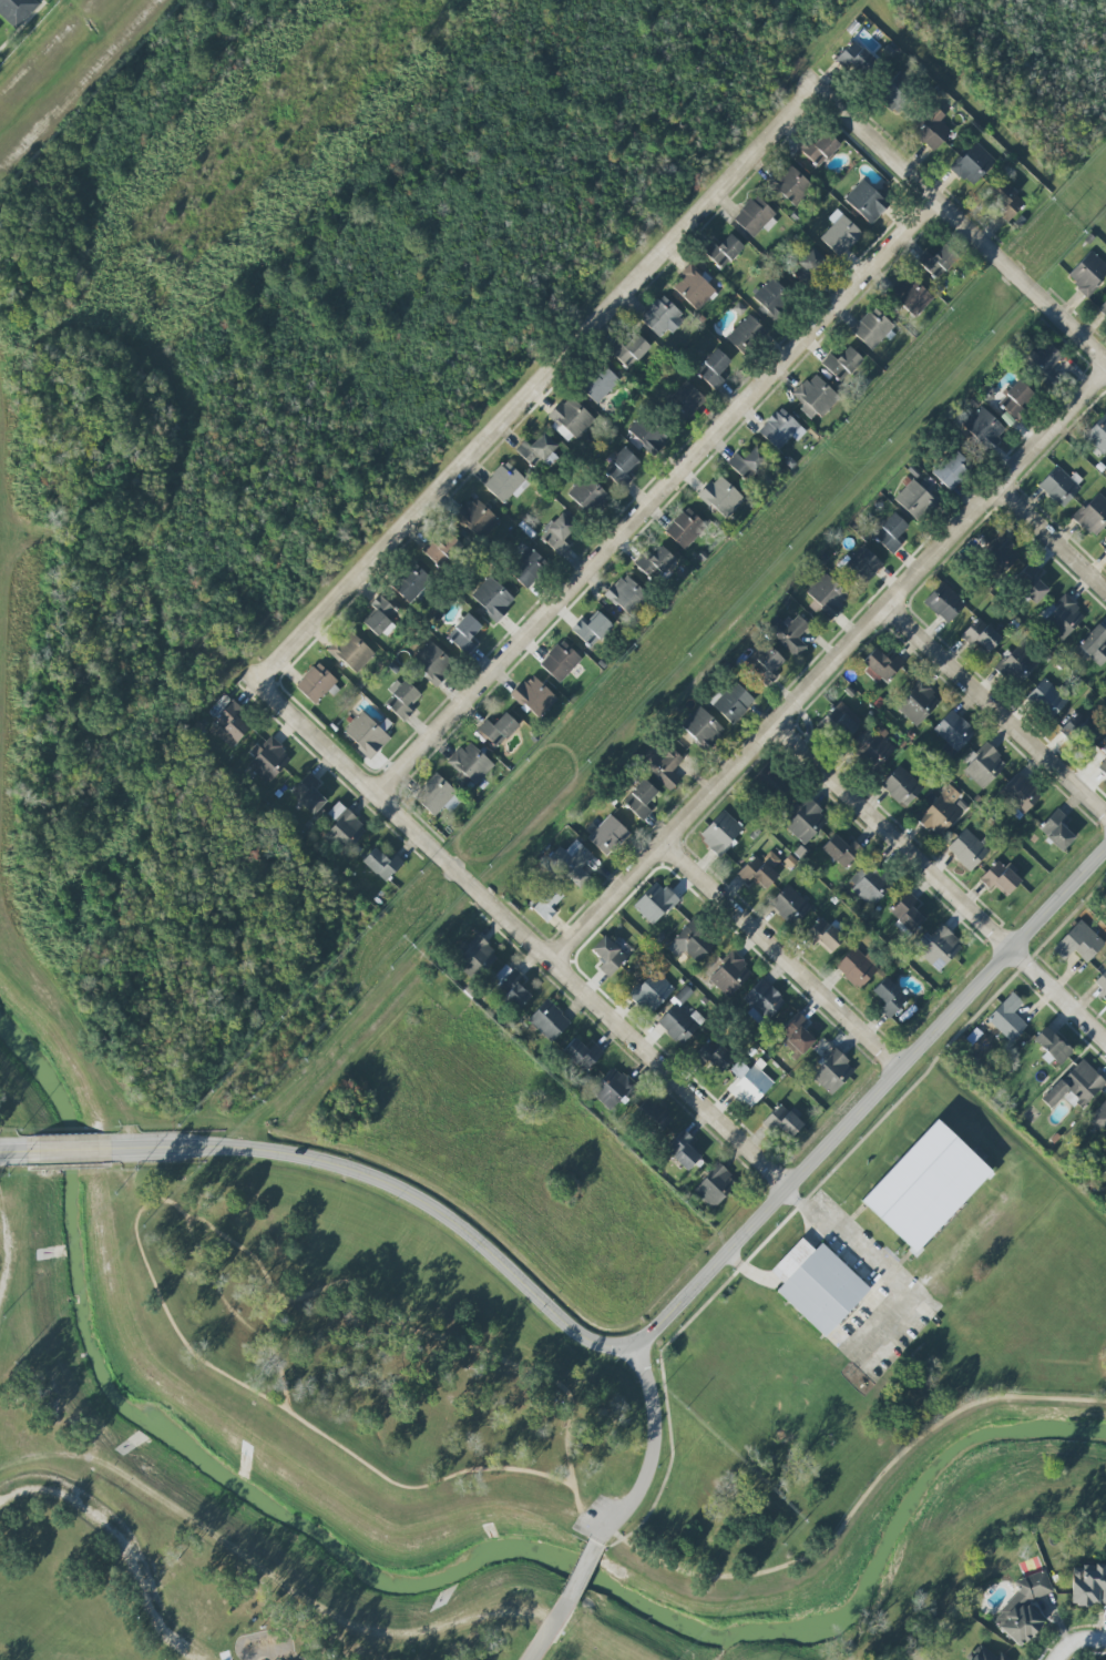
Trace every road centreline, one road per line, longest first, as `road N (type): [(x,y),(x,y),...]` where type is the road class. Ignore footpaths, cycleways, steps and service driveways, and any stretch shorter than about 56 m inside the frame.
road 1 (residential): [(372,793),(940,197)]
road 2 (residential): [(819,94),(800,99),(256,680)]
road 3 (residential): [(547,961),(1105,370)]
road 4 (residential): [(256,680),(791,1187)]
road 5 (tertiary): [(632,1350),(827,1151),(1105,845)]
road 6 (tertiary): [(632,1350),(578,1333),(442,1214),(363,1174),(263,1151),(113,1149)]
road 7 (residential): [(774,725),(1105,1046)]
road 8 (residential): [(1105,363),(846,105),(819,94)]
road 9 (residential): [(901,1068),(659,844)]
road 10 (residential): [(885,604),(1105,819)]
road 11 (residential): [(207,1659),(173,1634),(127,1535),(107,1511),(48,1480),(0,1499)]
road 12 (residential): [(595,1542),(626,1511),(652,1454),(649,1391),(632,1350)]
road 13 (residential): [(996,489),(1105,592)]

